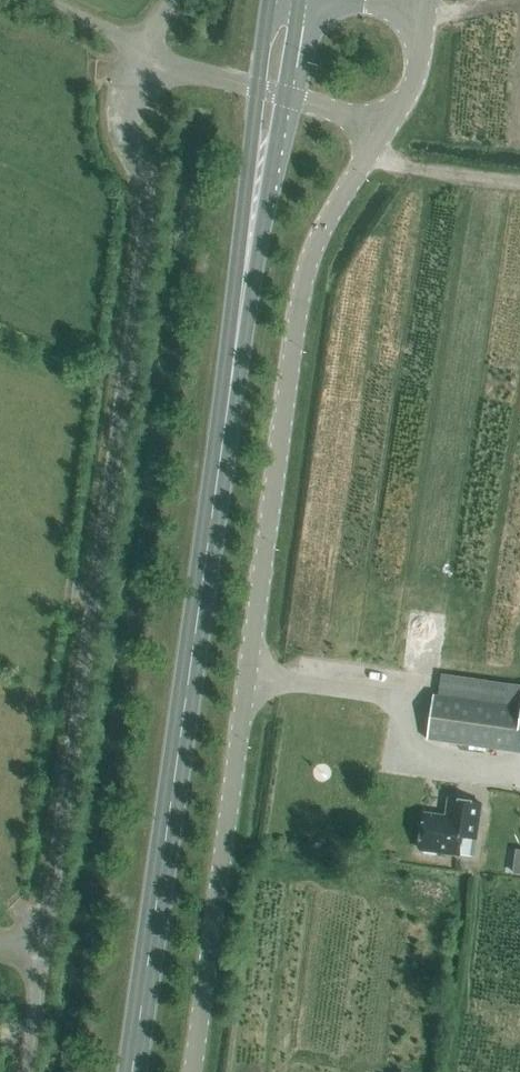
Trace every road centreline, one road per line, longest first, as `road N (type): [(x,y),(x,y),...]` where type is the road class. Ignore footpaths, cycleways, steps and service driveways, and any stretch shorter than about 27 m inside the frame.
road 1 (unclassified): [(143,48),(127,124),(146,229),(25,1071)]
road 2 (unclassified): [(194,1071),(297,303),(323,225),(383,134)]
road 3 (primary): [(131,1071),(245,271)]
road 4 (primary): [(258,89),(239,257),(245,271)]
road 5 (primary): [(245,271),(256,262),(284,97)]
road 6 (unclassified): [(383,134),(417,70),(430,9)]
road 7 (unclassified): [(258,89),(143,48)]

